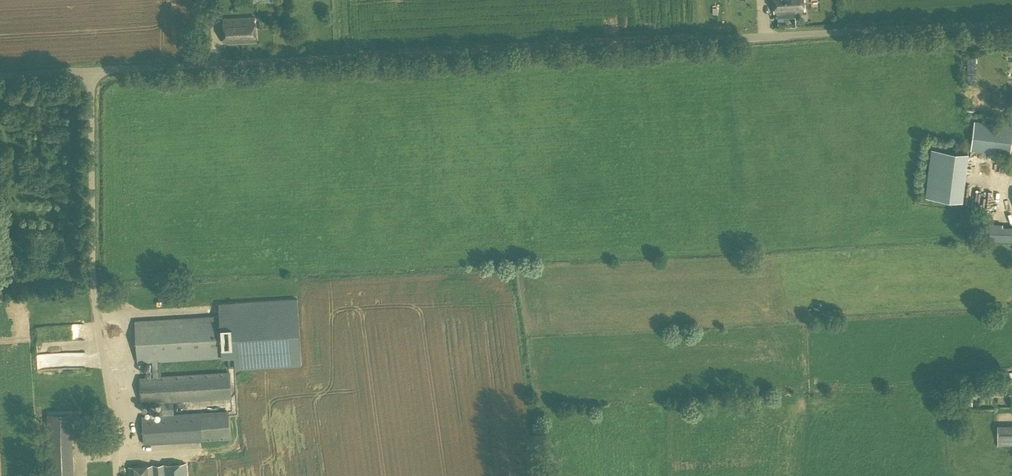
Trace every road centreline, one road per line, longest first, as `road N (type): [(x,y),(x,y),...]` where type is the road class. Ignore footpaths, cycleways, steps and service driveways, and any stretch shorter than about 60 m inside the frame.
road 1 (unclassified): [(0,72),(1011,25)]

